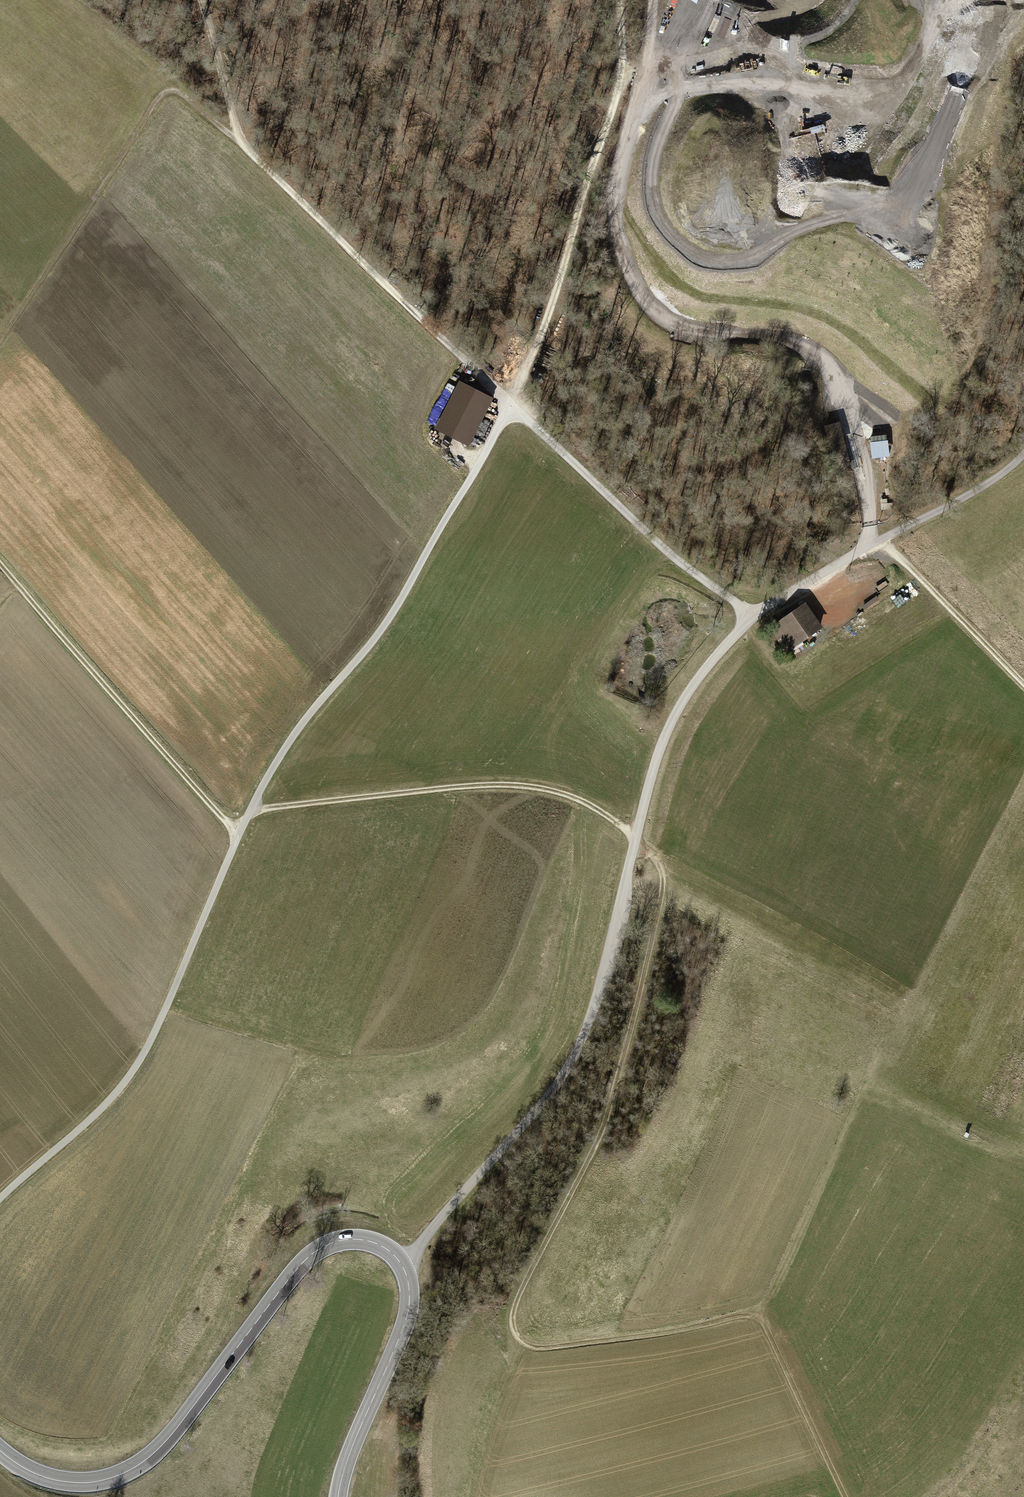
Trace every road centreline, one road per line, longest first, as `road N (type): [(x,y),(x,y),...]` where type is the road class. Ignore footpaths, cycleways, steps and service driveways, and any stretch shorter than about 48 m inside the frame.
road 1 (track): [(251,811),(526,787),(603,813),(652,853),(663,893),(620,1073),(592,1149),(517,1300),(513,1328),(537,1348),(757,1318),(845,1496)]
road 2 (track): [(512,405),(395,608),(268,778),(143,1055),(115,1095),(0,1198)]
road 3 (track): [(872,191),(770,93),(723,84),(670,91),(639,122),(621,163),(618,219),(633,274),(660,314),(697,331),(759,335),(815,352),(848,391),(884,539)]
road 4 (unclassified): [(751,615),(667,731),(596,1008),(574,1060),(543,1106),(398,1261)]
road 5 (primary): [(398,1261),(362,1239),(307,1259),(170,1438),(116,1477),(51,1480),(0,1449)]
road 6 (track): [(884,539),(751,615),(664,552),(512,405)]
road 7 (track): [(512,405),(612,116),(621,74),(616,0)]
road 8 (track): [(512,405),(237,138)]
road 9 (track): [(0,564),(238,835)]
road 10 (primary): [(338,1496),(404,1318),(406,1279),(398,1261)]
road 11 (track): [(884,539),(1023,684)]
road 12 (track): [(884,539),(1023,453)]
road 13 (track): [(237,138),(226,74),(199,0)]
road 14 (track): [(655,0),(639,122)]

